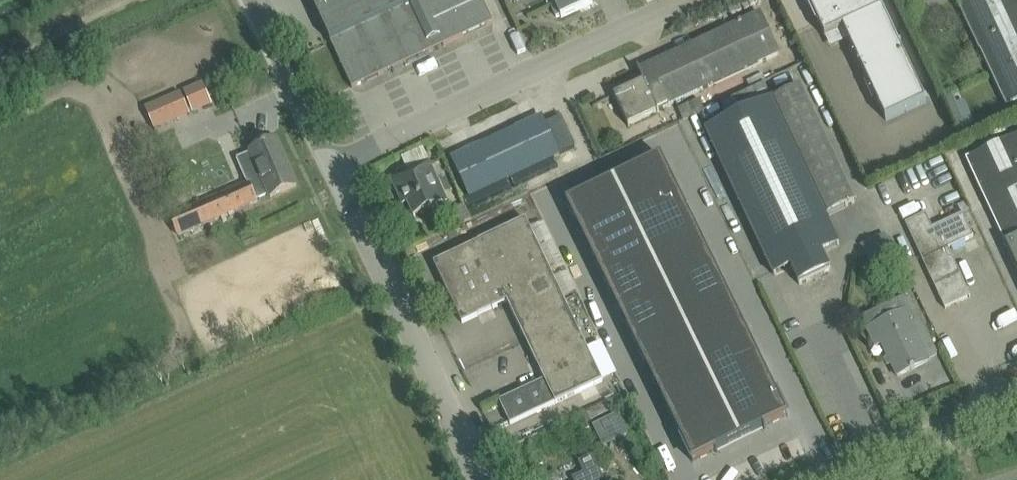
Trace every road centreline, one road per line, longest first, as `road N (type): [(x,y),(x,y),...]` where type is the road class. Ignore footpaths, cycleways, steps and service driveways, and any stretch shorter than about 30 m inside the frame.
road 1 (unclassified): [(322,167),(681,0)]
road 2 (unclassified): [(461,479),(322,167)]
road 3 (unclassified): [(832,479),(1016,395)]
road 4 (unclassified): [(322,167),(251,0)]

